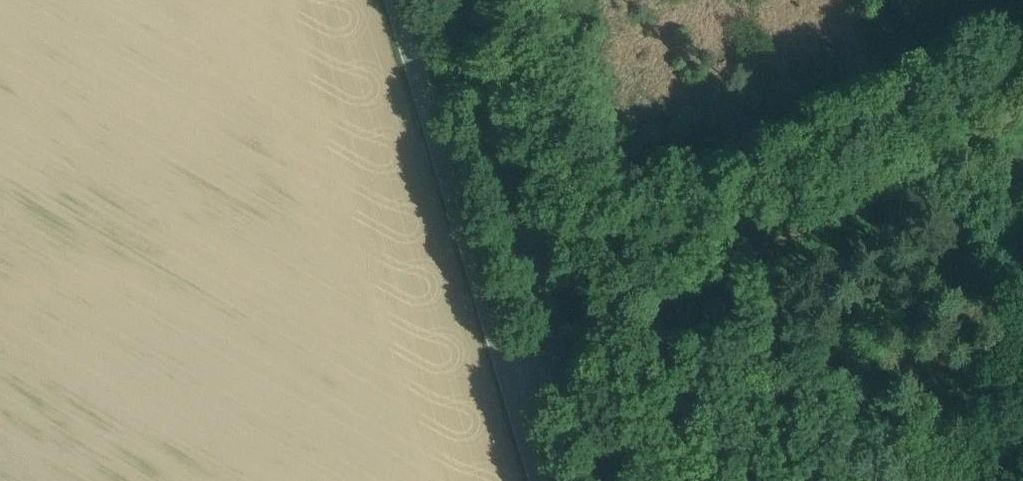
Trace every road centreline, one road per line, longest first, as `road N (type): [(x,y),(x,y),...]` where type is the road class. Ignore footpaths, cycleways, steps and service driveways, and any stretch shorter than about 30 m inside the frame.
road 1 (track): [(556,350),(687,297),(1022,115)]
road 2 (tertiary): [(541,480),(395,0)]
road 3 (track): [(623,480),(556,350)]

